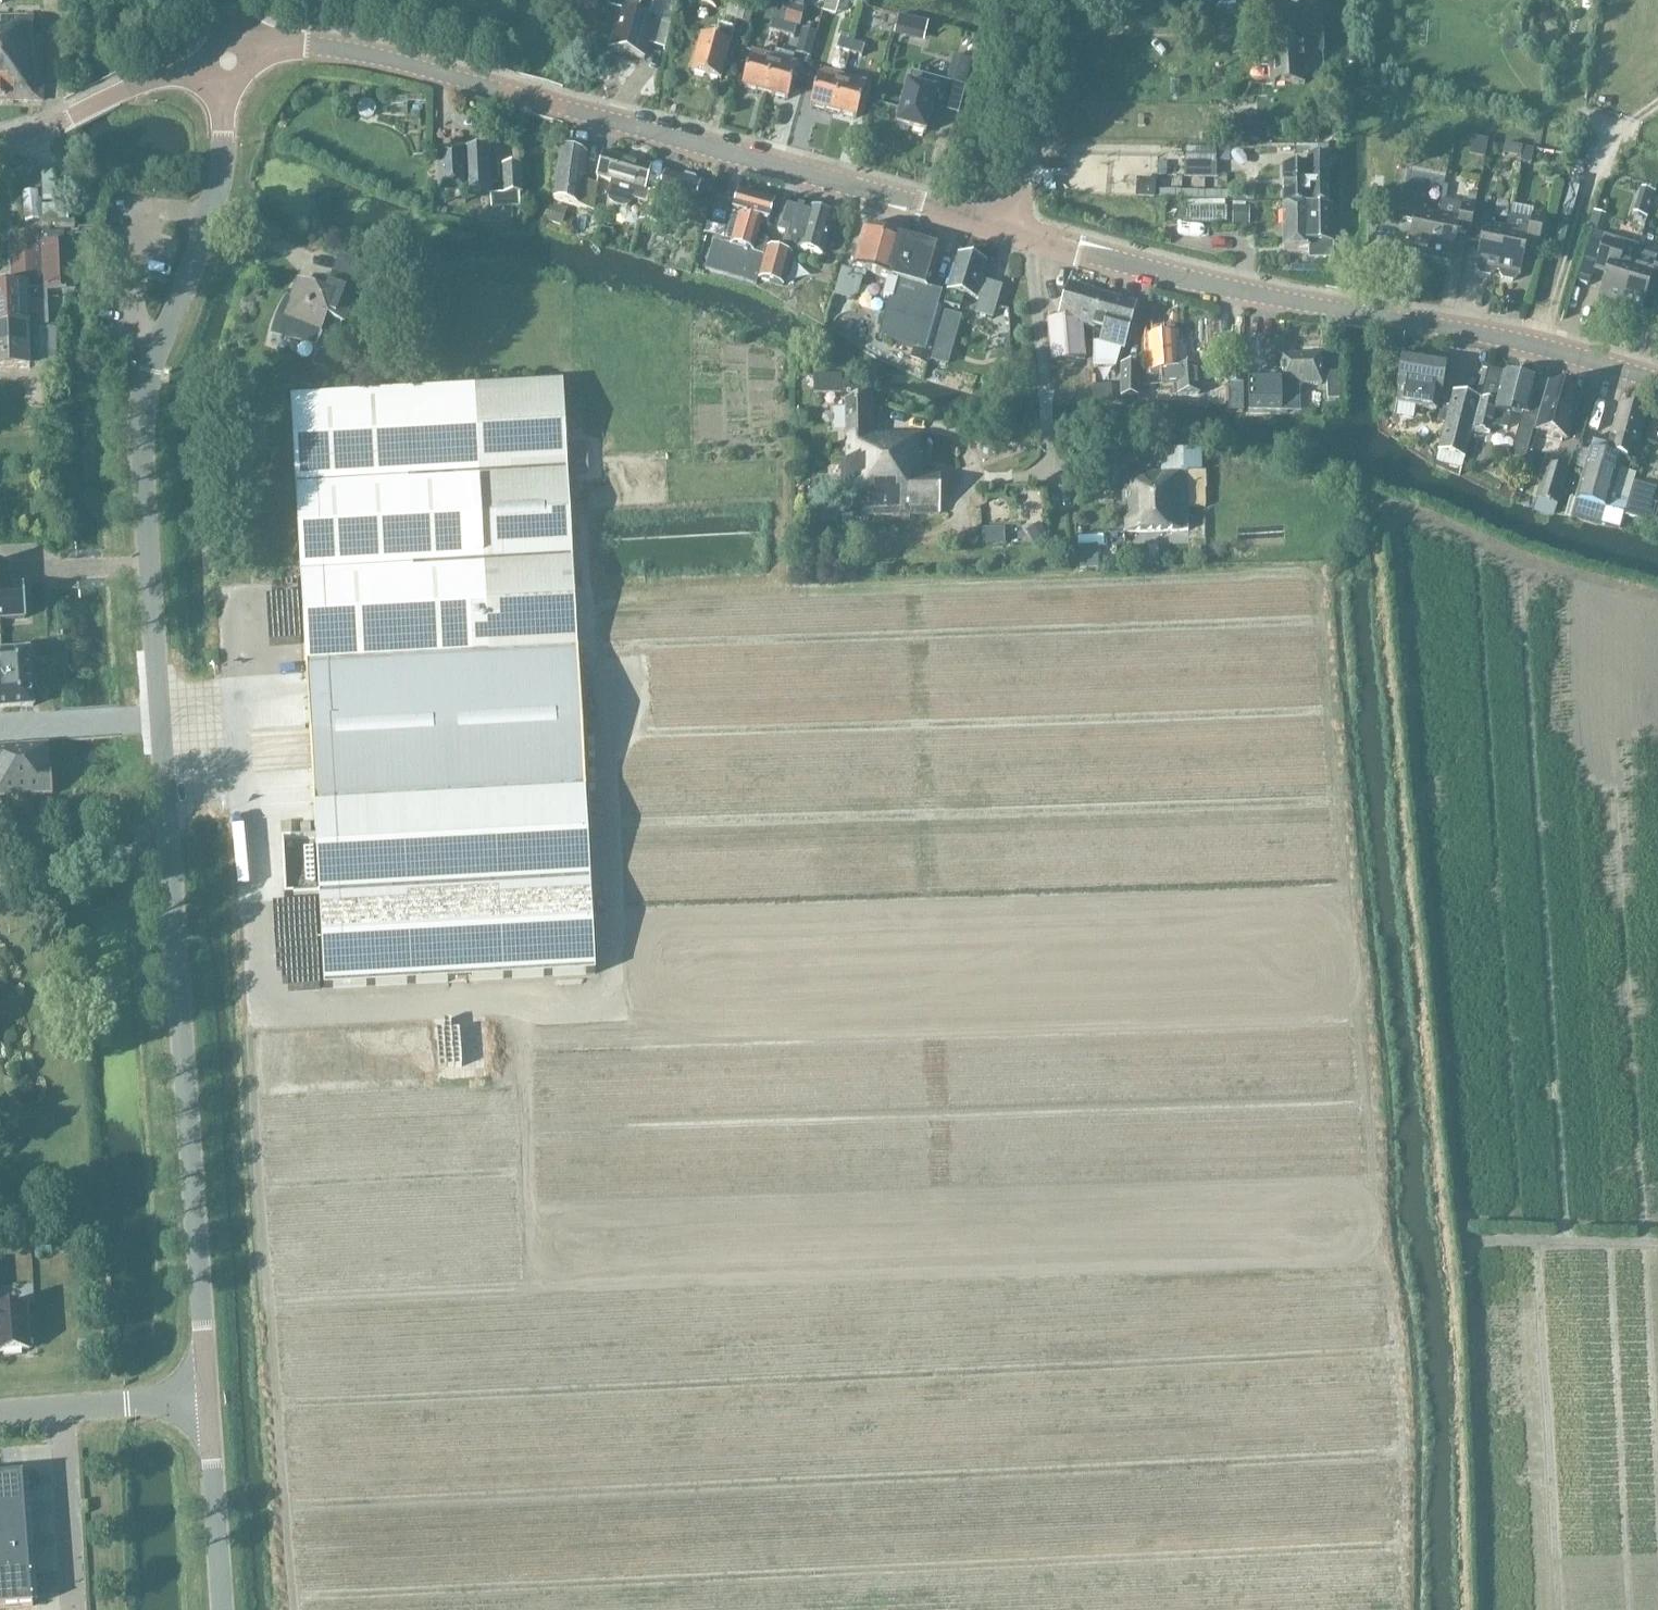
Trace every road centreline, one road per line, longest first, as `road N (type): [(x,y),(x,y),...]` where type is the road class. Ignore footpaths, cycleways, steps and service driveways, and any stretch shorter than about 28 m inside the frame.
road 1 (unclassified): [(202,1402),(143,488),(148,399),(225,143),(227,60)]
road 2 (unclassified): [(1024,235),(367,55),(305,46),(227,60)]
road 3 (unclassified): [(1657,383),(1539,346),(1222,287),(1024,235)]
road 4 (unclassified): [(227,60),(149,82),(0,143)]
road 5 (unclassified): [(1024,235),(1010,0)]
road 6 (unclassified): [(218,1609),(202,1402)]
road 7 (unclassified): [(0,1417),(202,1402)]

